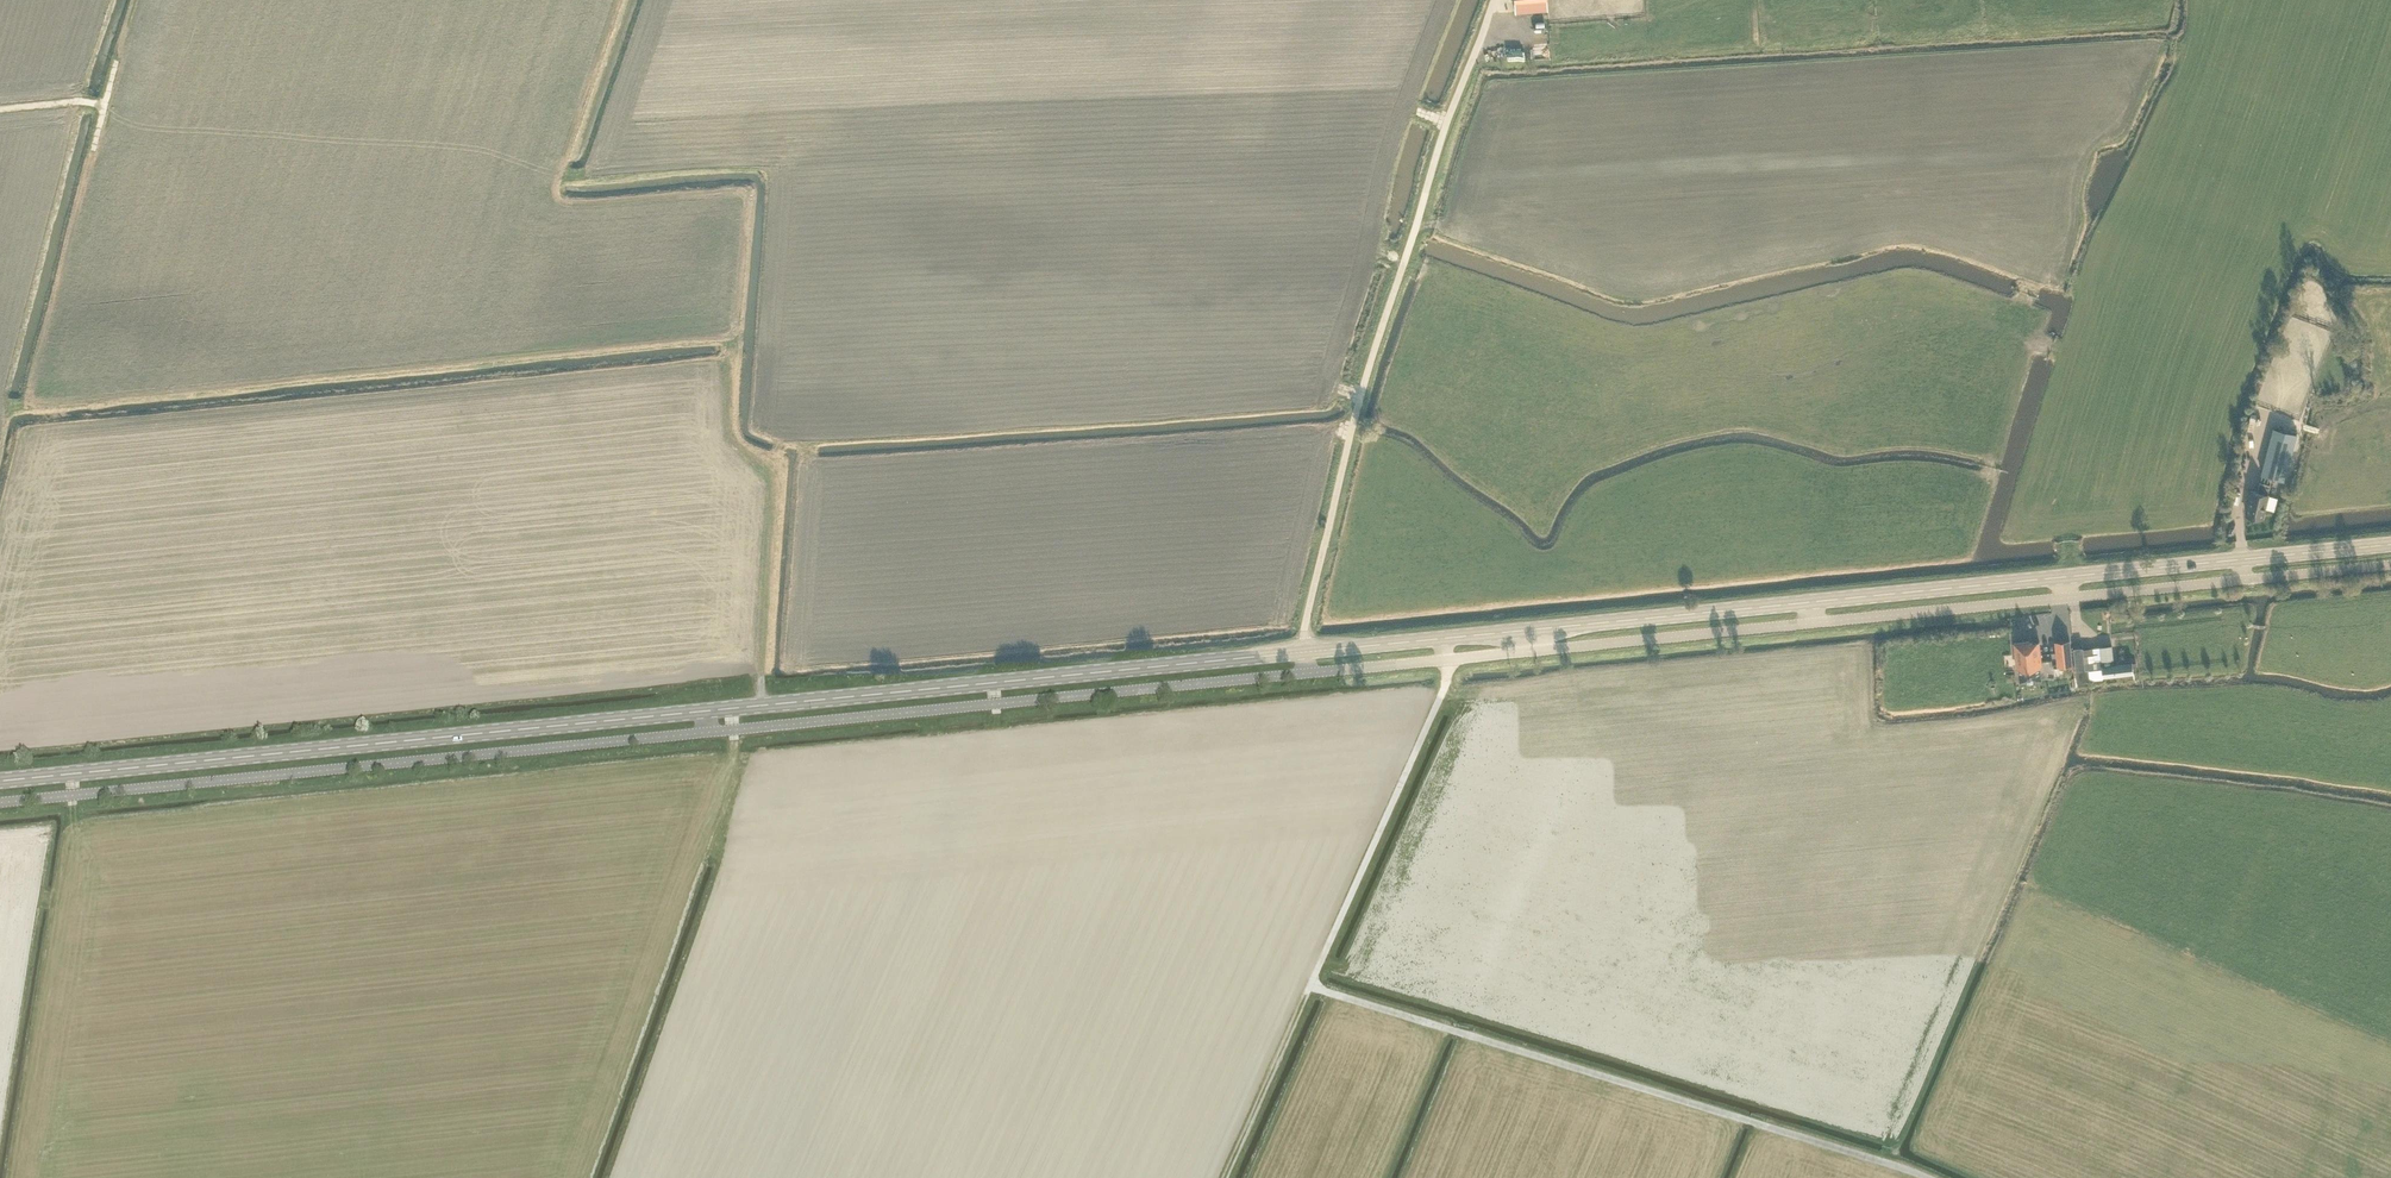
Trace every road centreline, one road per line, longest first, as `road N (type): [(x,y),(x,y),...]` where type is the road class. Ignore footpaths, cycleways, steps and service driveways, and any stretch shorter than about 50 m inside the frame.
road 1 (secondary): [(0,781),(2390,544)]
road 2 (track): [(1445,639),(1445,687),(1309,987),(1927,1177)]
road 3 (track): [(1309,987),(1224,1177)]

